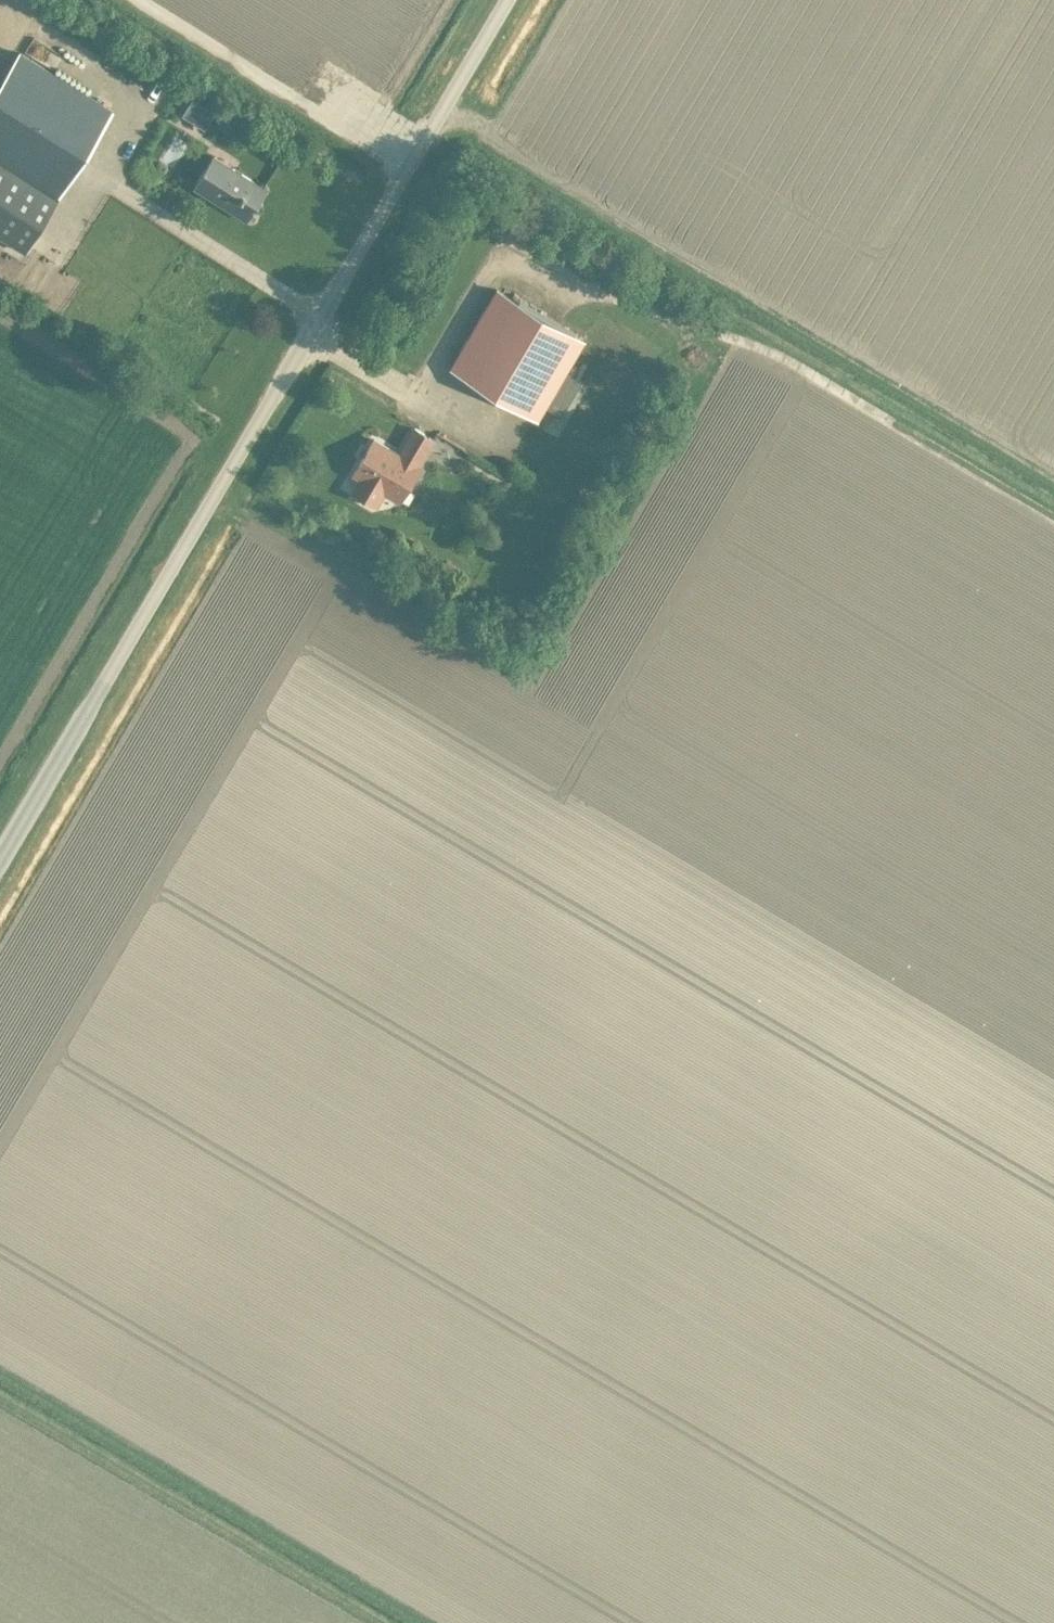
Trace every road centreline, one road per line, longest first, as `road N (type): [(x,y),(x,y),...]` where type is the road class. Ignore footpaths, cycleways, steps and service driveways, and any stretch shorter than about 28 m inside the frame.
road 1 (unclassified): [(0,860),(508,0)]

